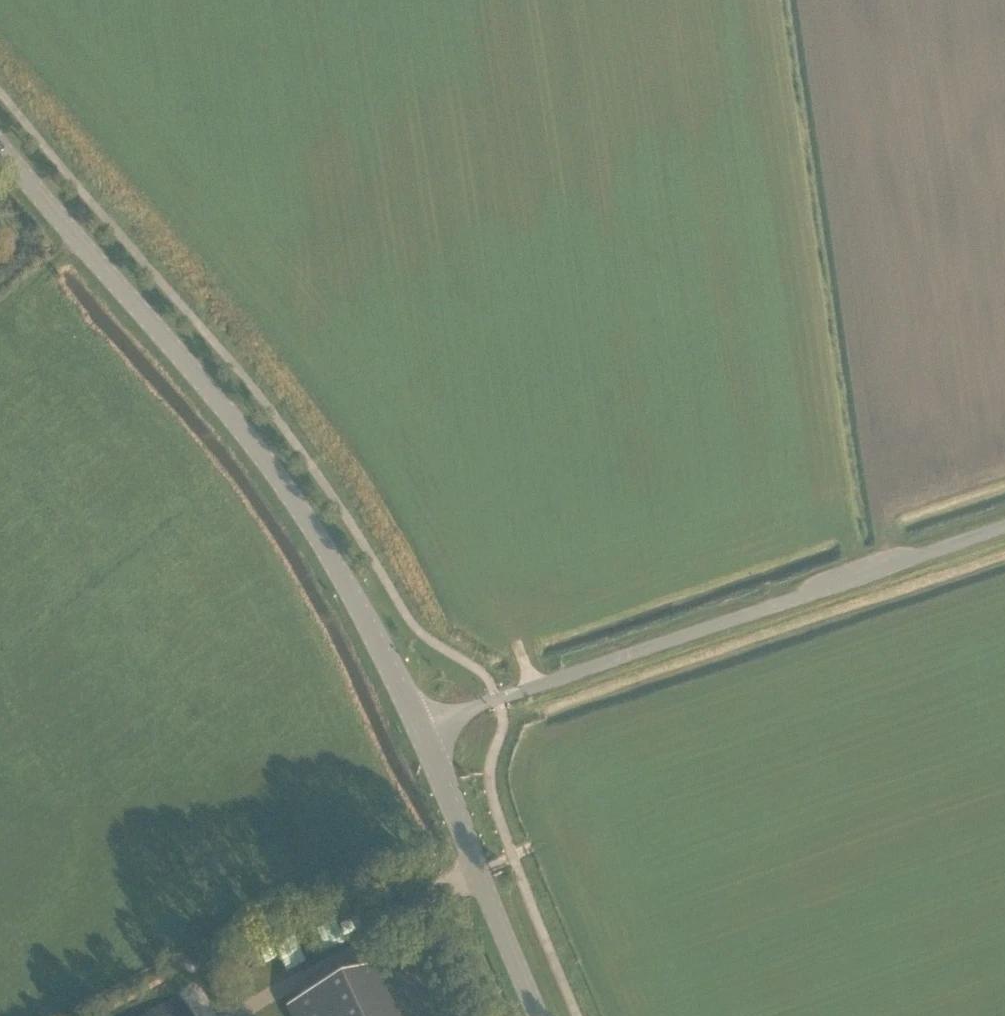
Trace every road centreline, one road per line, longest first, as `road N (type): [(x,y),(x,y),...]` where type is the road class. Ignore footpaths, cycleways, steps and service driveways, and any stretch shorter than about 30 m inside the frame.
road 1 (secondary): [(420,730),(294,499),(0,151)]
road 2 (unclassified): [(420,730),(1004,528)]
road 3 (secondary): [(539,1015),(420,730)]

